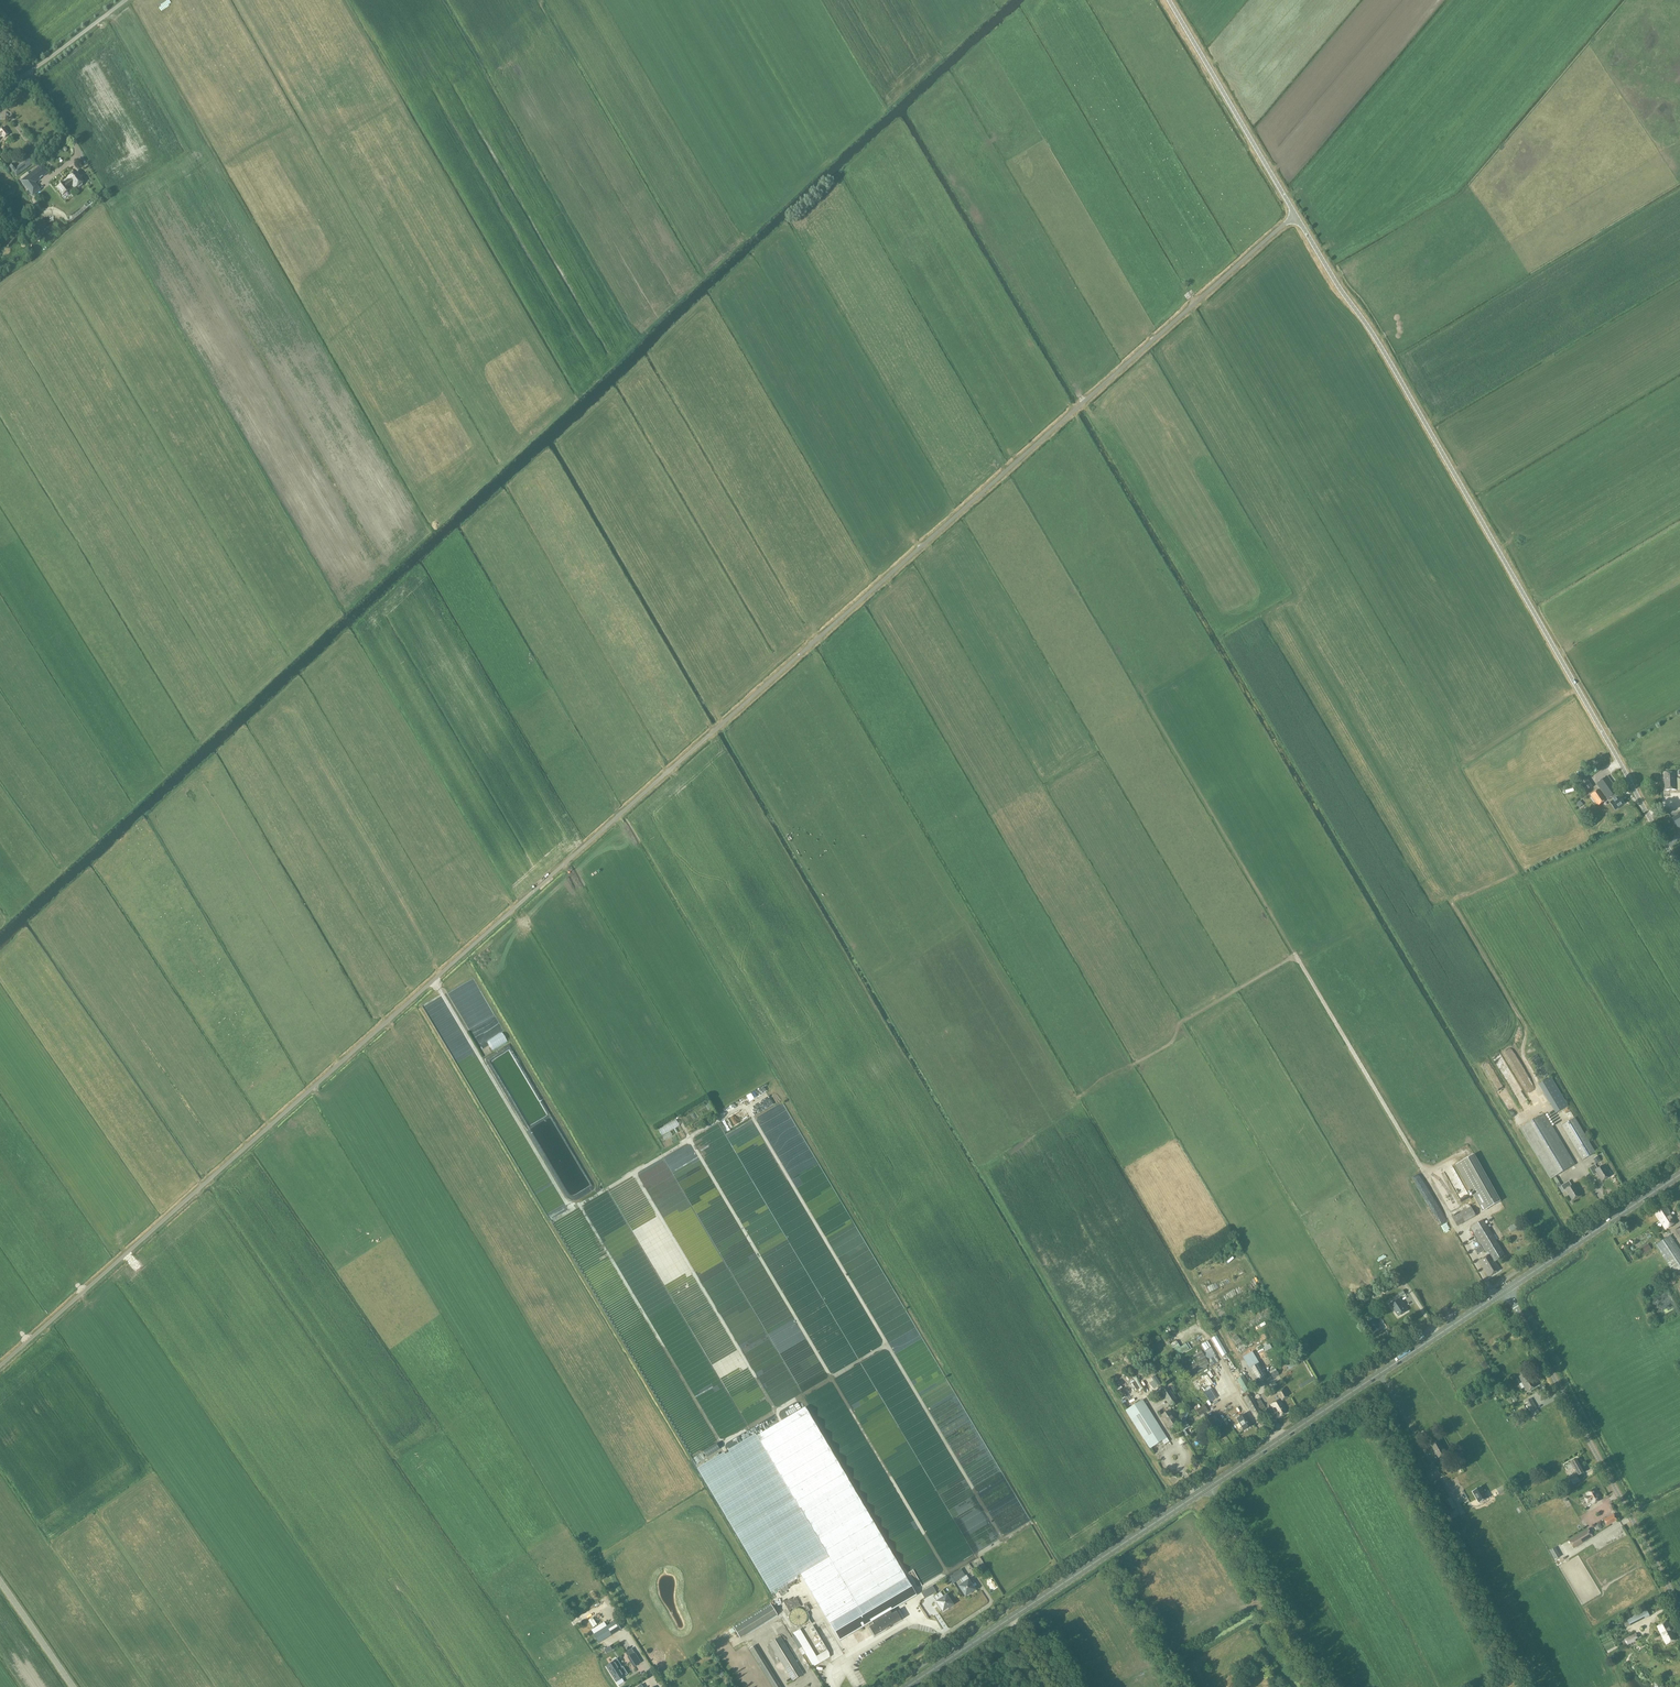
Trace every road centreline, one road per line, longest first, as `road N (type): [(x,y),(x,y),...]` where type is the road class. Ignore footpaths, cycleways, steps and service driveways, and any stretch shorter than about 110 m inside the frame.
road 1 (unclassified): [(0,1367),(1295,214)]
road 2 (unclassified): [(1679,867),(1367,323),(1295,214)]
road 3 (tertiary): [(1679,1609),(1504,1291)]
road 4 (primary): [(908,1686),(1209,1487)]
road 5 (primary): [(1209,1487),(1504,1291)]
road 6 (unclassified): [(1295,214),(1169,0)]
road 7 (unclassified): [(1327,1686),(1209,1487)]
road 8 (primary): [(1504,1291),(1679,1175)]
road 9 (track): [(1310,1686),(1201,1507)]
road 10 (unclassified): [(0,100),(132,0)]
road 11 (track): [(1375,1366),(1437,1473),(1464,1500)]
road 12 (unclassified): [(73,1686),(0,1581)]

